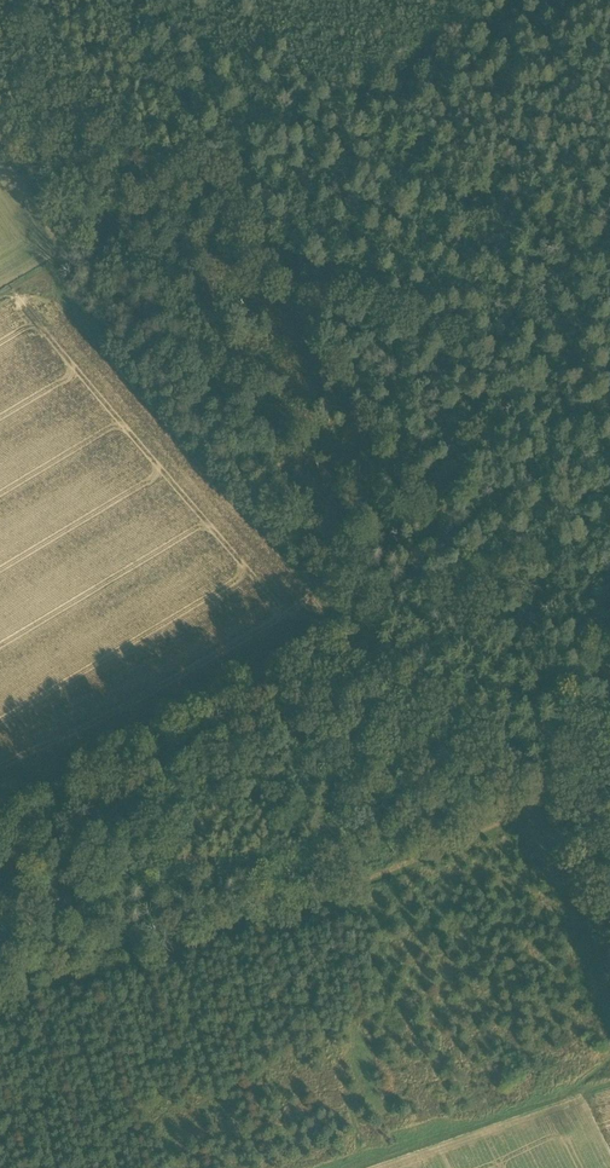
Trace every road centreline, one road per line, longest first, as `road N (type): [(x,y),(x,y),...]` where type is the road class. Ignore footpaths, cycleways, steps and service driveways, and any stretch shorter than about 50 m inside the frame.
road 1 (track): [(0,994),(284,909),(544,798)]
road 2 (track): [(347,625),(44,271)]
road 3 (track): [(347,625),(0,814)]
road 4 (track): [(536,0),(227,168)]
road 5 (track): [(227,168),(0,297)]
road 6 (track): [(374,1167),(609,1078)]

